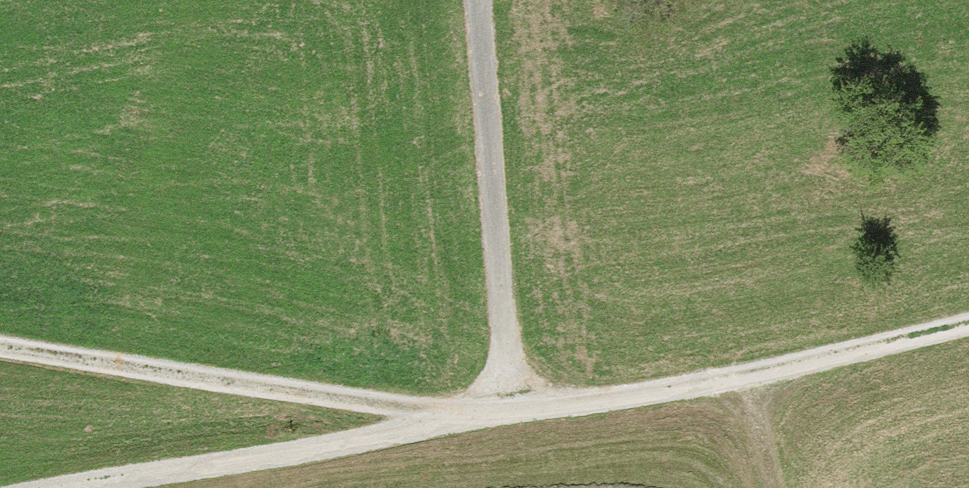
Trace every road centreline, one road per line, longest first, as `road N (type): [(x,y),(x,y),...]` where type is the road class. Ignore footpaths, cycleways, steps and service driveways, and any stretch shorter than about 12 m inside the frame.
road 1 (track): [(469,0),(507,418),(256,393),(0,354)]
road 2 (track): [(968,327),(745,377),(78,487)]

